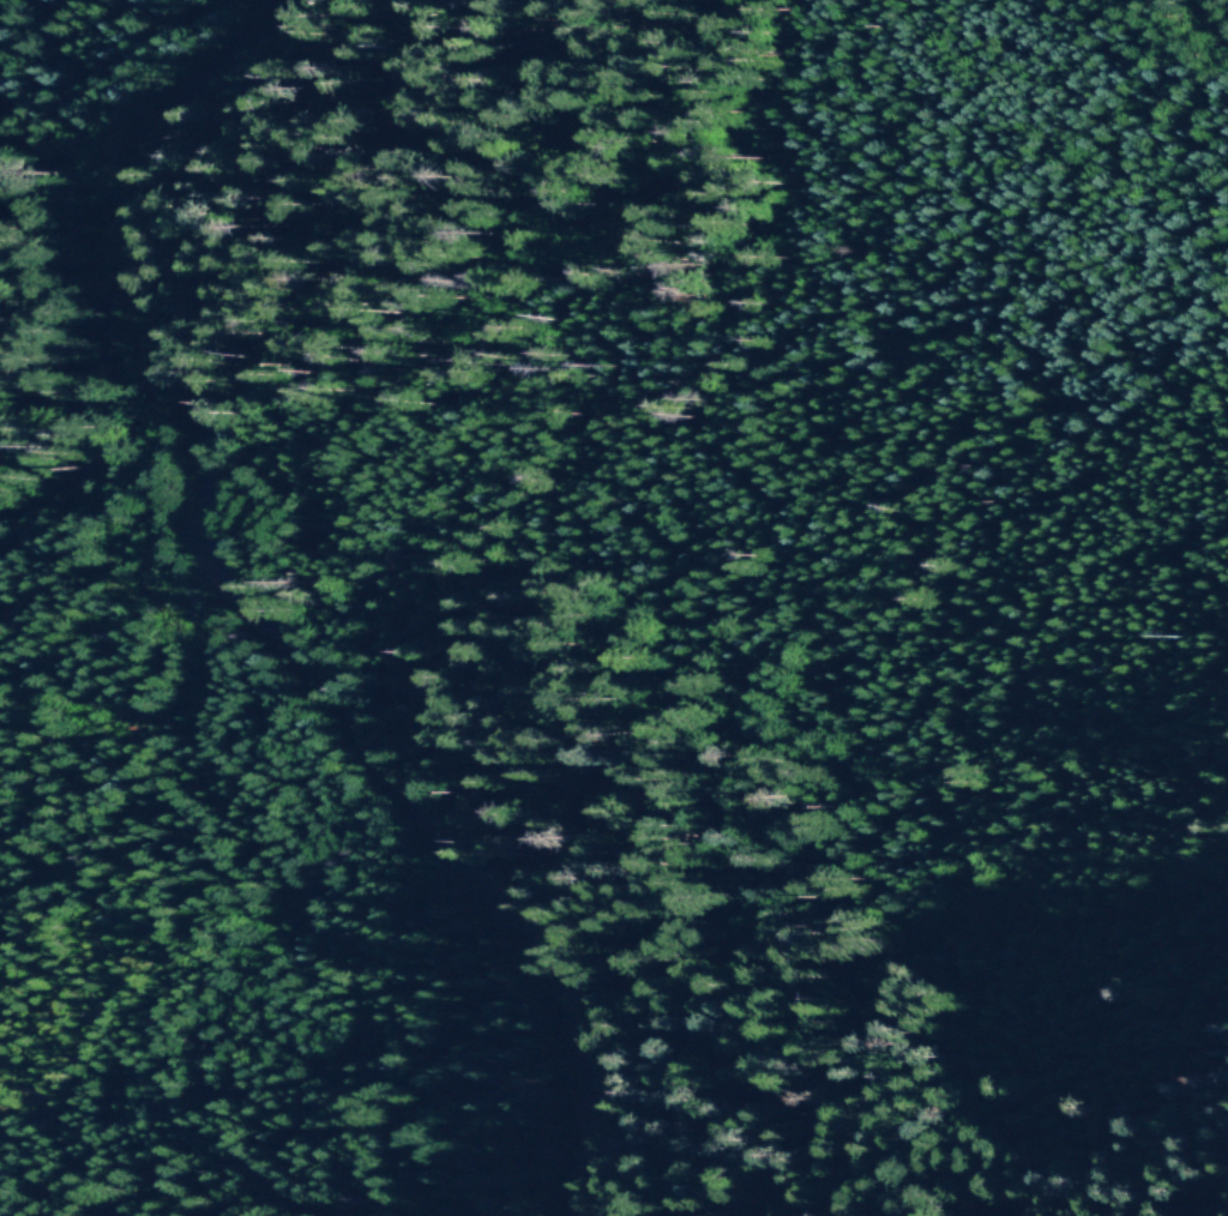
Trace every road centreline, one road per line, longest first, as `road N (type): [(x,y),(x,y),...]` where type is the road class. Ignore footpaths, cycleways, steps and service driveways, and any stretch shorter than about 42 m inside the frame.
road 1 (residential): [(279,0),(133,137),(171,347),(192,547),(471,902),(507,1030),(519,1168),(498,1215)]

